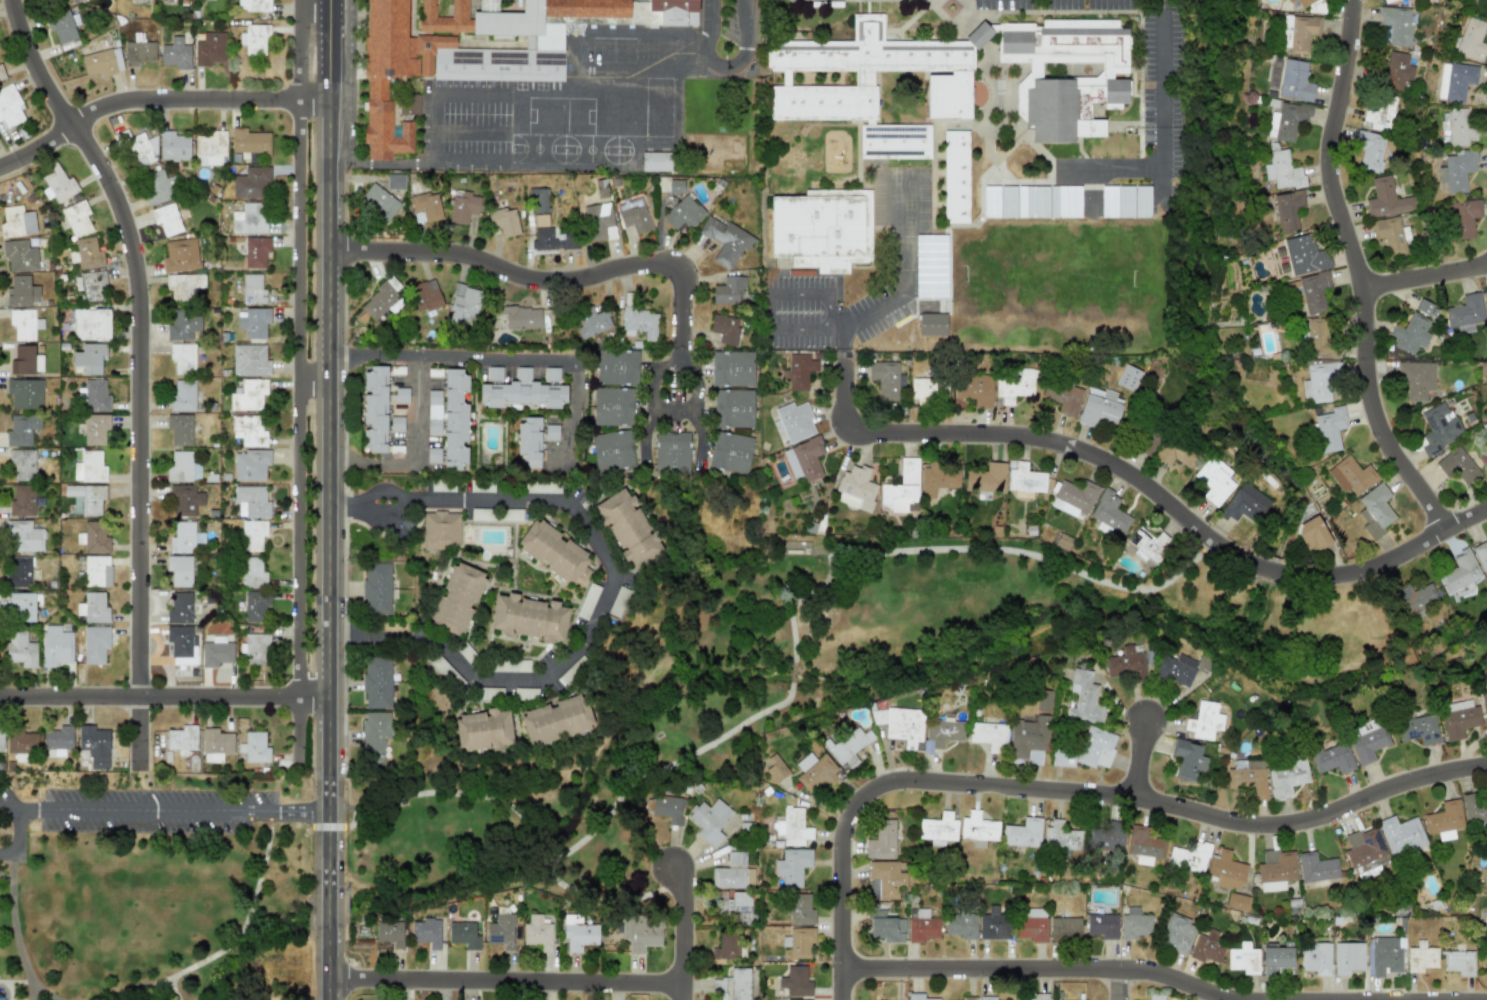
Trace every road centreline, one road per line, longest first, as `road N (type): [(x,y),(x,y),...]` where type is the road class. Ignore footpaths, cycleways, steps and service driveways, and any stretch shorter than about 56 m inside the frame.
road 1 (tertiary): [(327,897),(328,1)]
road 2 (residential): [(842,999),(845,825),(869,792),(906,774),(1126,791),(1269,819),(1317,811),(1416,772),(1486,760)]
road 3 (residential): [(141,778),(139,276),(113,192),(35,75),(10,0)]
road 4 (residential): [(911,177),(913,296),(837,321),(851,358),(854,439),(1021,441),(1070,450),(1139,481),(1240,560),(1262,567)]
road 5 (residential): [(1445,529),(1402,474),(1372,408),(1361,287),(1329,166),(1355,0)]
road 6 (residential): [(328,251),(463,256),(575,284),(663,264),(678,272),(680,354),(697,394),(689,411)]
road 7 (residential): [(842,967),(1156,977),(1222,999)]
road 8 (residential): [(328,353),(585,369),(575,475)]
road 9 (residential): [(327,977),(683,983)]
road 10 (residential): [(0,165),(69,122),(132,98),(328,100)]
road 11 (residential): [(0,700),(328,698)]
road 12 (residential): [(1287,576),(1344,578),(1371,570),(1486,511)]
road 13 (residential): [(328,460),(418,471),(425,465),(423,359)]
road 14 (residential): [(1361,287),(1486,262)]
road 15 (residential): [(683,999),(677,874)]

